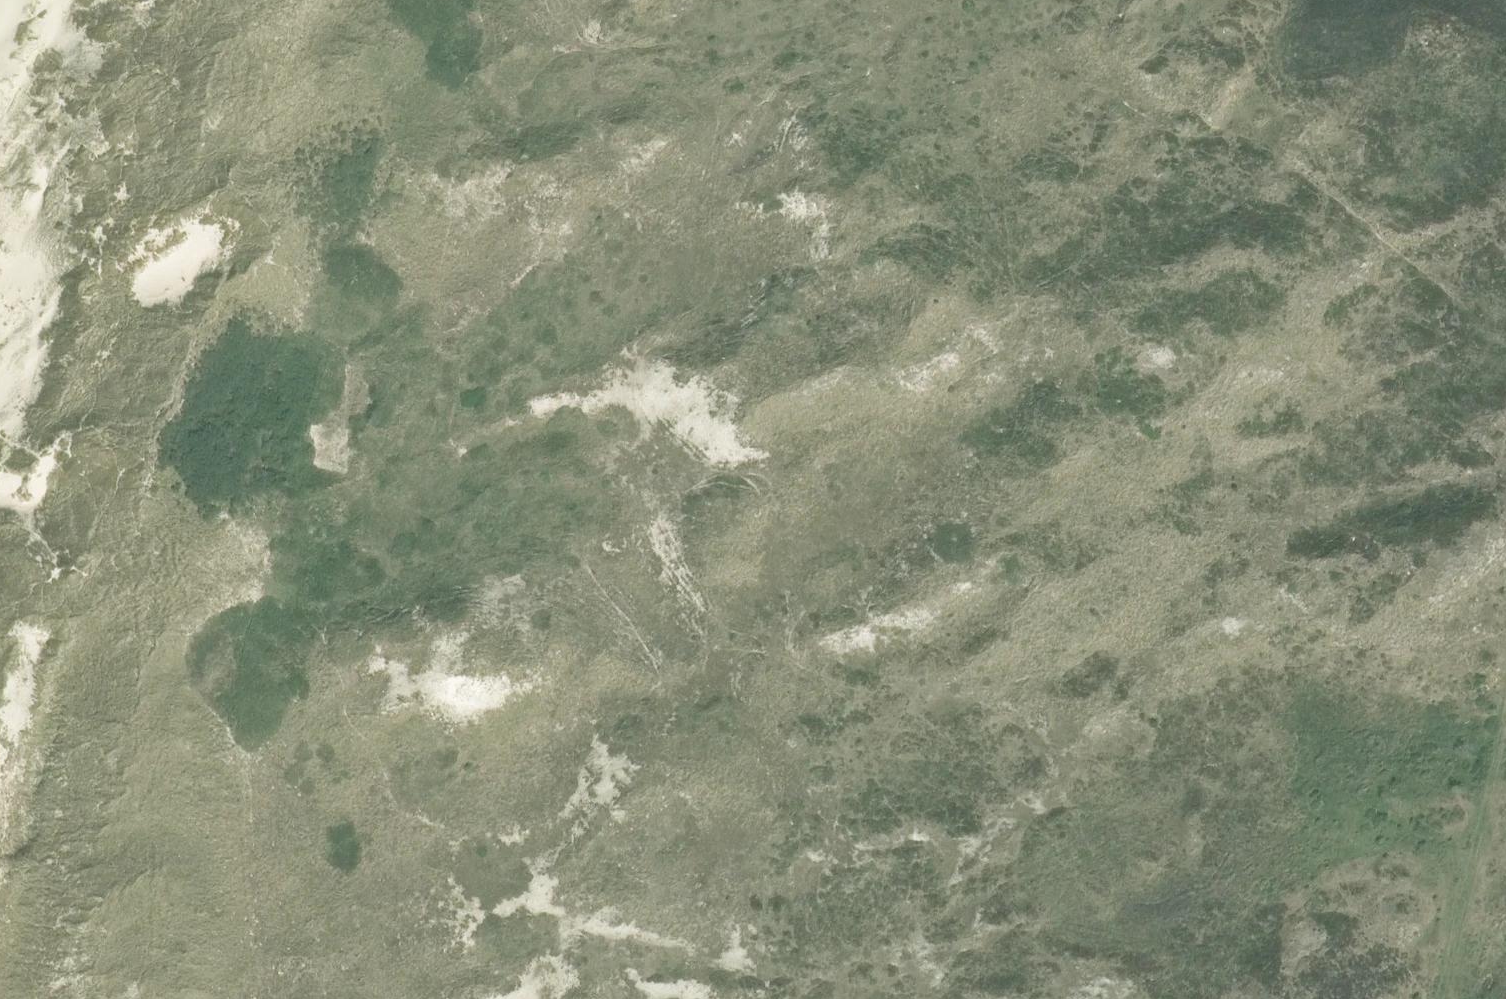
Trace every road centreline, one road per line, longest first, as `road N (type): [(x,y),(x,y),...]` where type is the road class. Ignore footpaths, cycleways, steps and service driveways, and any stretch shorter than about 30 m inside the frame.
road 1 (track): [(1505,742),(1442,998)]

